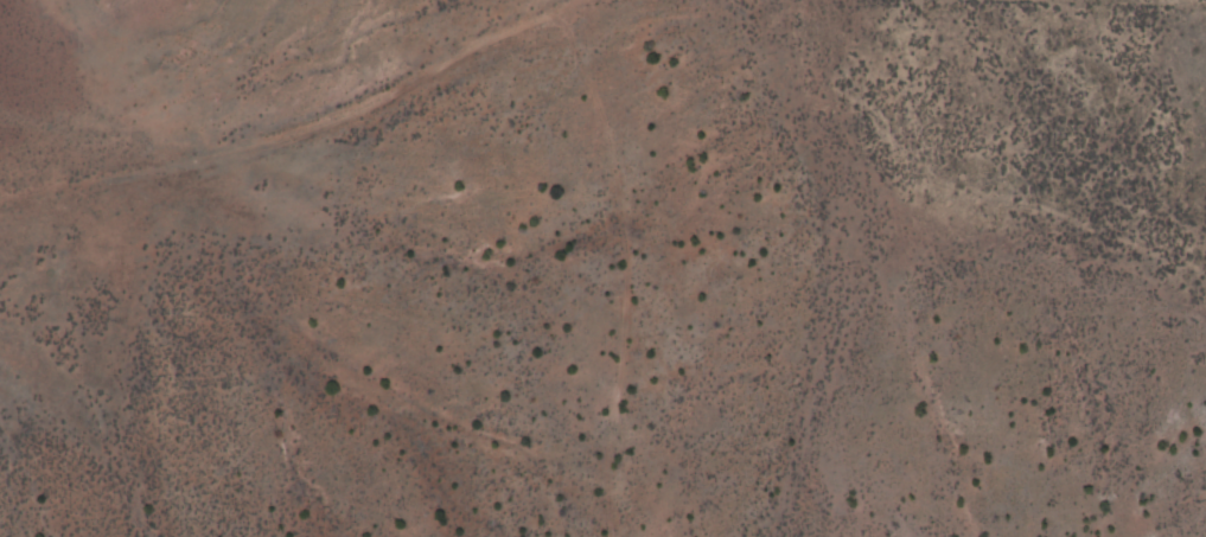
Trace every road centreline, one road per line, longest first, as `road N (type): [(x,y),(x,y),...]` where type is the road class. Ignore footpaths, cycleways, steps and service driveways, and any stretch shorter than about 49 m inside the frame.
road 1 (residential): [(0,208),(210,155),(538,50),(1205,45)]
road 2 (residential): [(572,536),(581,299),(550,224),(538,50)]

